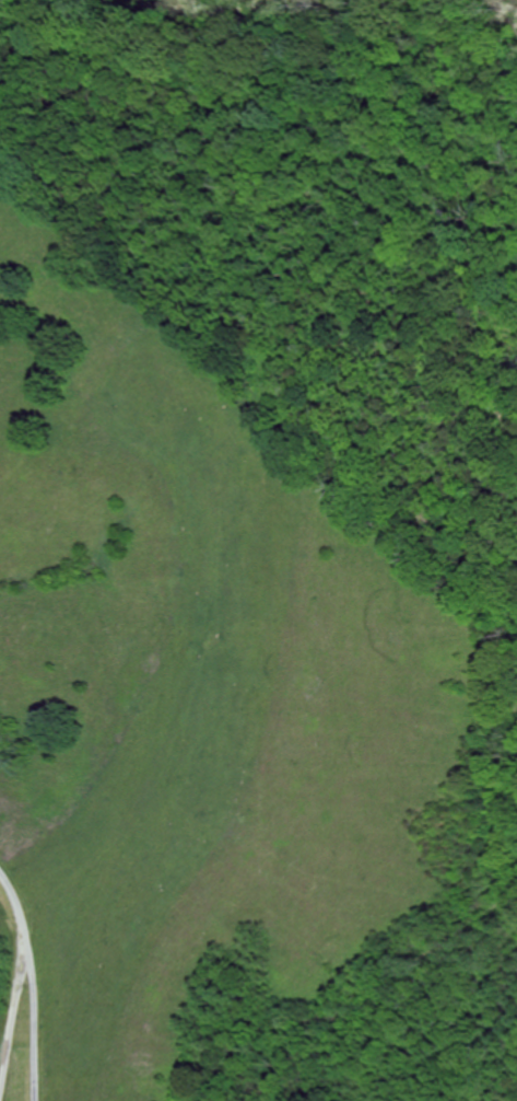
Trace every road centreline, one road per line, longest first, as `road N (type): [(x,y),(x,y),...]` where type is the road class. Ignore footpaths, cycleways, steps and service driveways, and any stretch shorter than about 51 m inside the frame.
road 1 (residential): [(49,1100),(40,977),(24,914),(0,866)]

